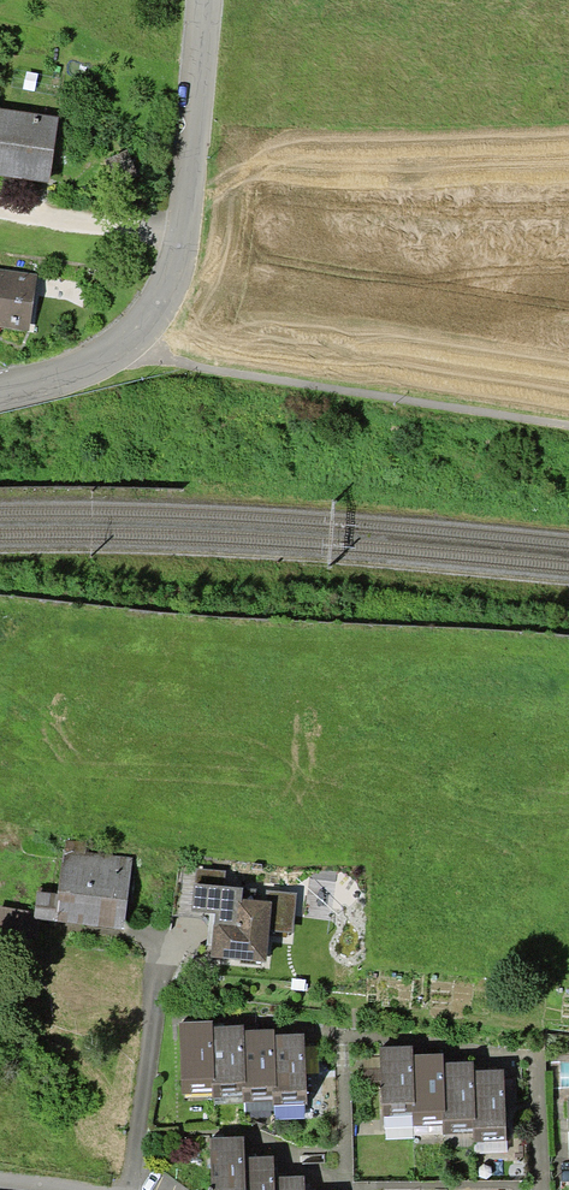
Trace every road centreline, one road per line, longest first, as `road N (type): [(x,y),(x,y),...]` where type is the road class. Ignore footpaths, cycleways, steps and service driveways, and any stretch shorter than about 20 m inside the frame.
road 1 (residential): [(0,399),(63,384),(141,344),(173,303),(189,245)]
road 2 (residential): [(189,245),(212,0)]
road 3 (residential): [(0,211),(189,245)]

